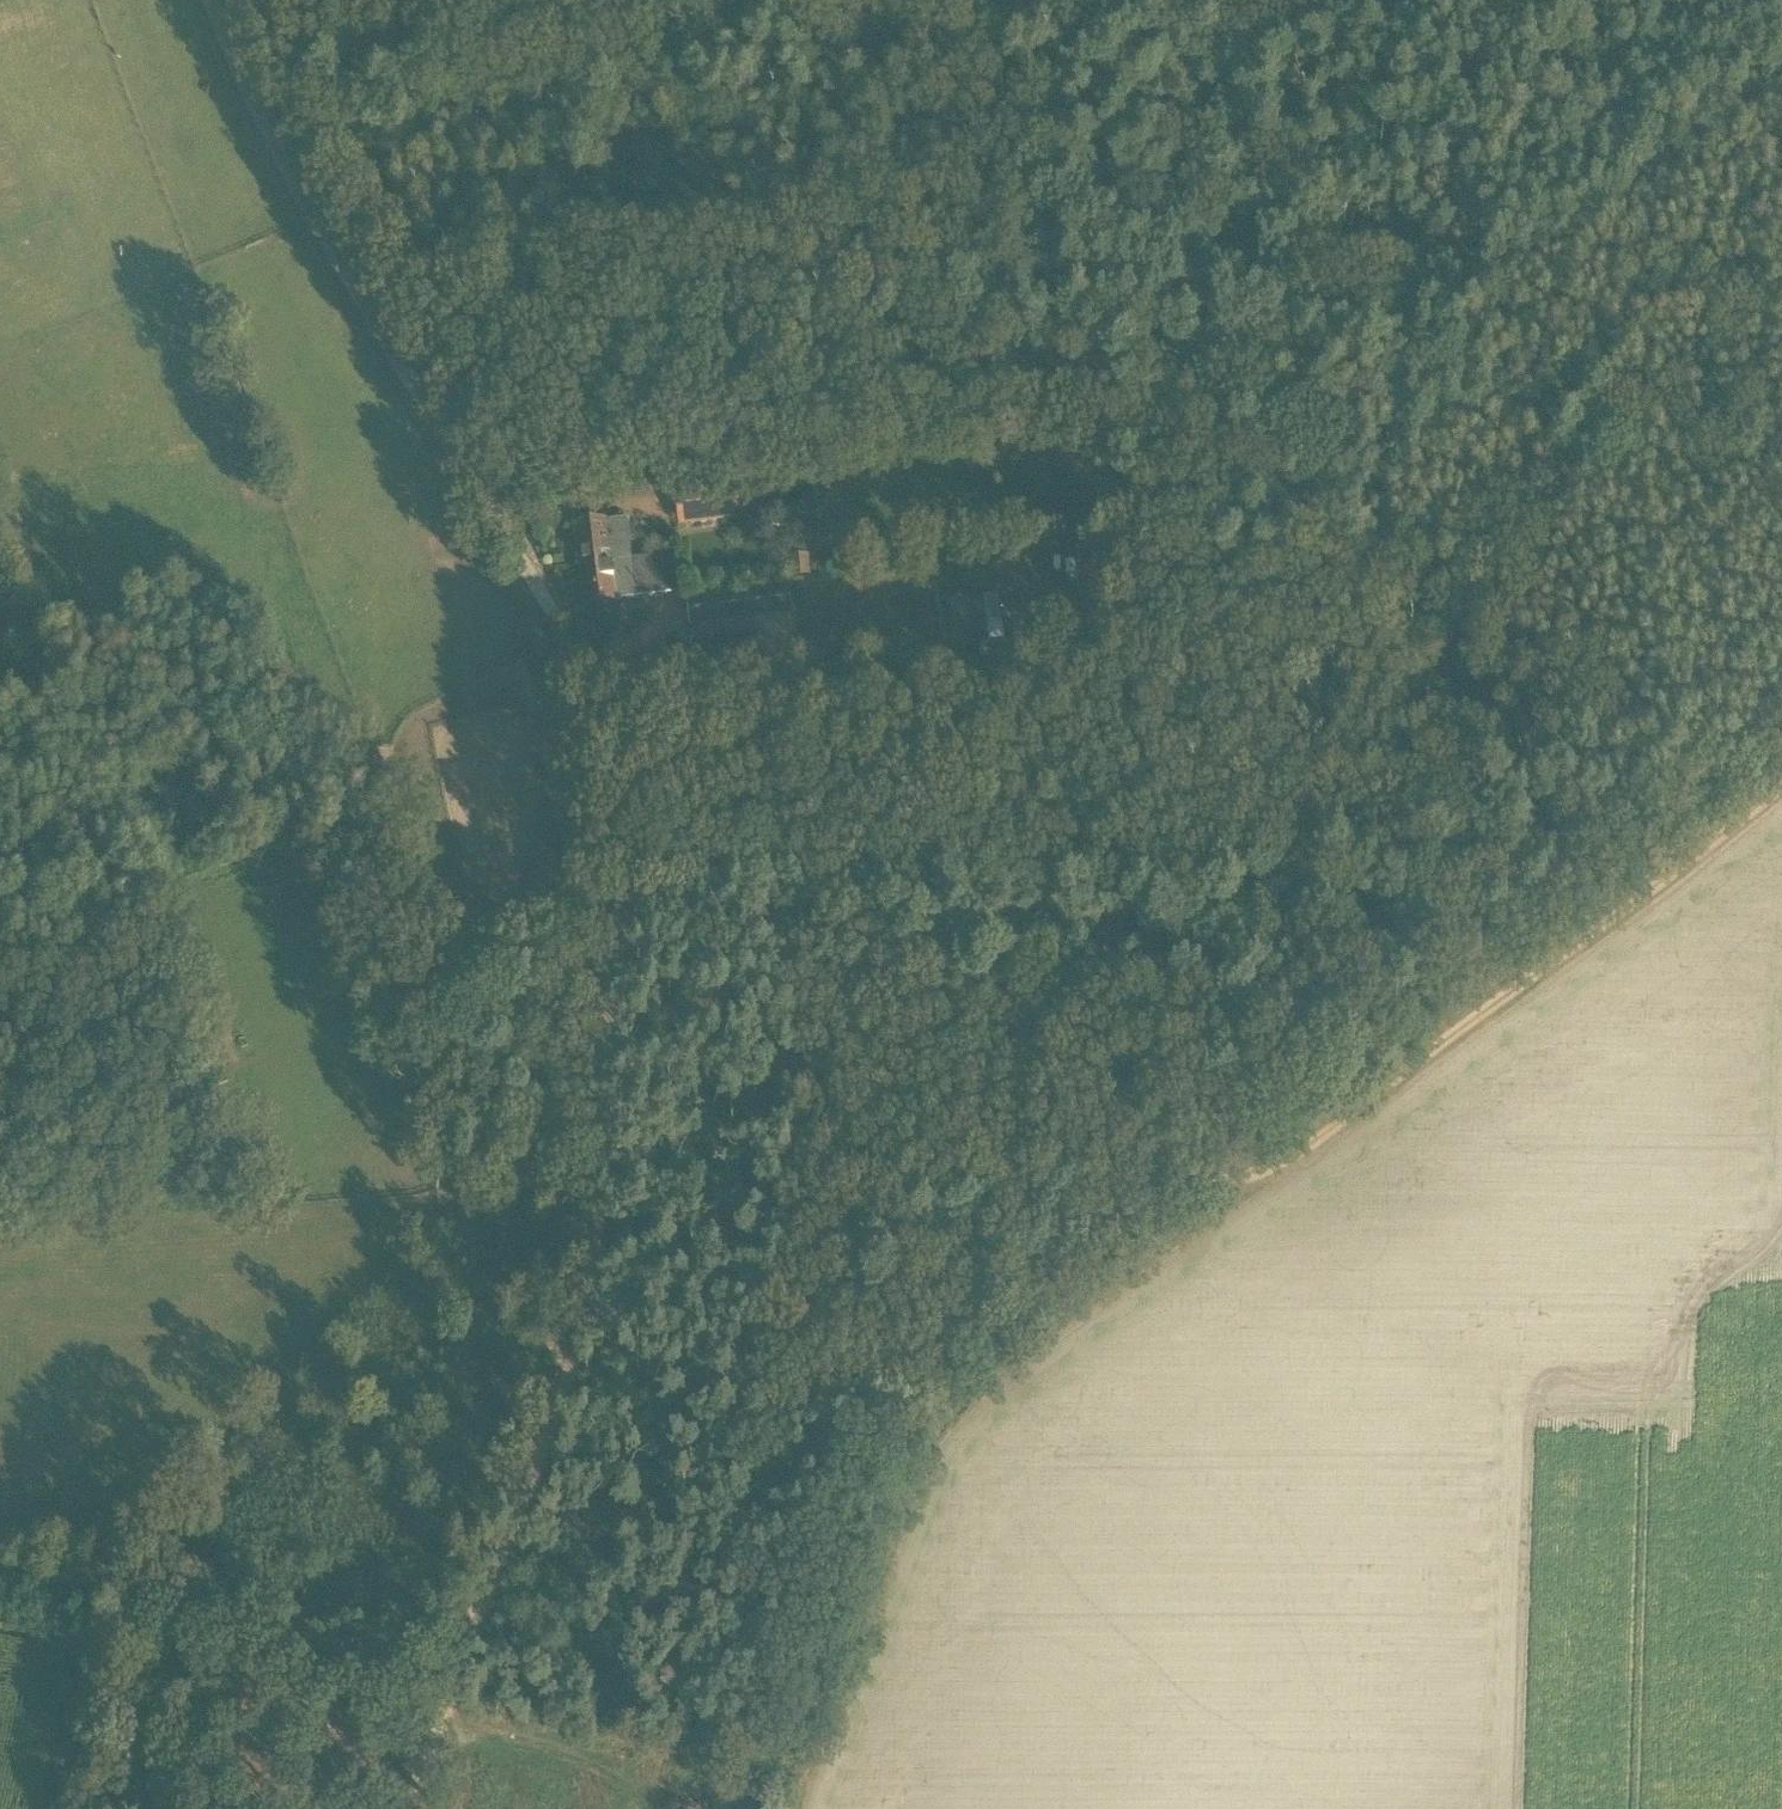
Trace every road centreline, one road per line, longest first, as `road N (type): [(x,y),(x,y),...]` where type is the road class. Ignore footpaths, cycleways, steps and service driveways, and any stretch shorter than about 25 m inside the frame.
road 1 (track): [(1781,772),(1200,1218),(1013,1054),(603,895)]
road 2 (track): [(410,1808),(568,1316),(603,895)]
road 3 (unclassified): [(606,701),(470,479),(380,353),(199,0)]
road 4 (track): [(603,895),(606,701)]

